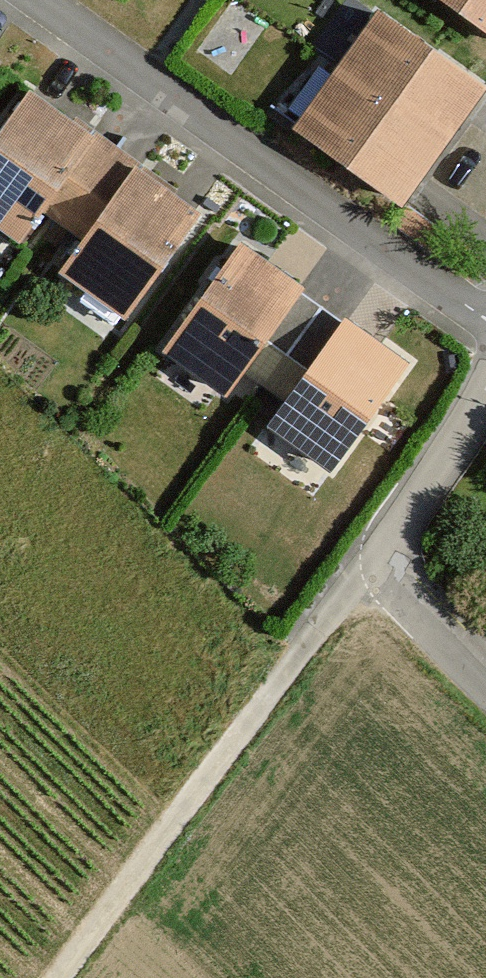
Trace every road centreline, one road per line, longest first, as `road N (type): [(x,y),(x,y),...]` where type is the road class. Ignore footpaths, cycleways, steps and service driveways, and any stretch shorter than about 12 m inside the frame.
road 1 (residential): [(485,320),(30,0)]
road 2 (track): [(60,977),(374,576)]
road 3 (residential): [(485,689),(374,576),(485,362)]

